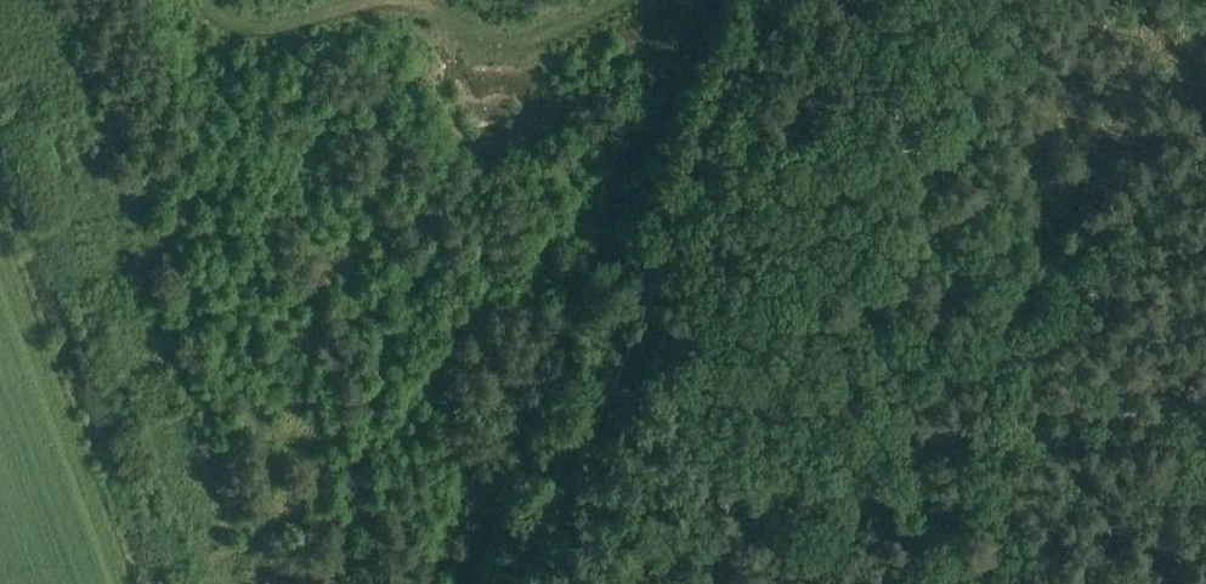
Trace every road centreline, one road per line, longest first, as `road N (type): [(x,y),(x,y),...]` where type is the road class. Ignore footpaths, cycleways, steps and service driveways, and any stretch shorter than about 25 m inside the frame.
road 1 (track): [(769,0),(511,583)]
road 2 (track): [(903,140),(950,269),(989,324),(1205,459)]
road 3 (track): [(402,0),(485,36),(514,39),(613,0)]
road 4 (track): [(203,0),(225,20),(271,26),(379,0)]
road 5 (track): [(860,0),(903,140)]

